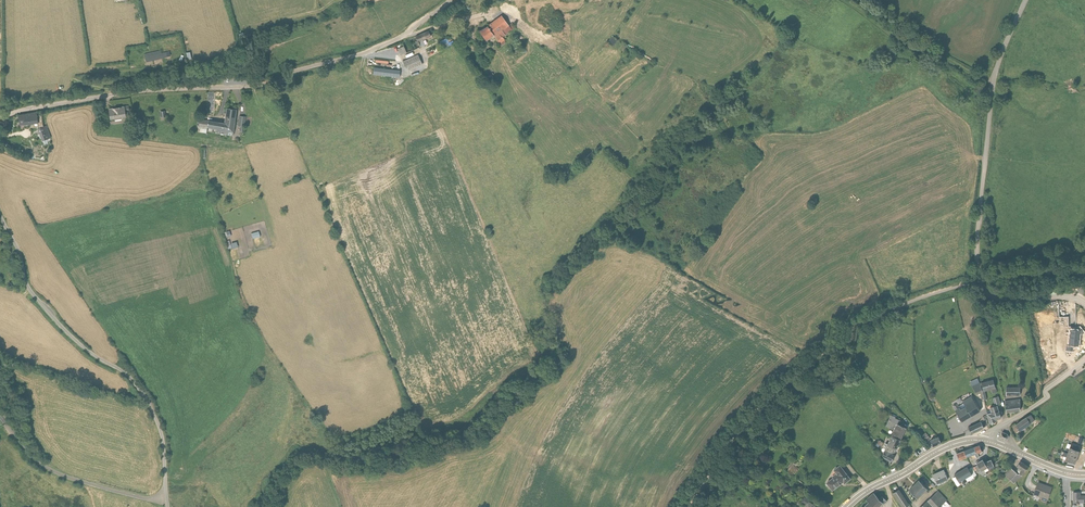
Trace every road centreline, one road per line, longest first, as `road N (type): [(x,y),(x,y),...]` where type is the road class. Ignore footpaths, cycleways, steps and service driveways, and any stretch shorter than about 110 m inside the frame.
road 1 (unclassified): [(461,0),(402,44),(340,67),(251,86),(107,96),(0,118)]
road 2 (unclassified): [(1084,312),(1067,305),(999,306),(978,277),(992,98),(1028,0)]
road 3 (unclassified): [(0,212),(39,303),(148,399),(167,506)]
road 4 (secondary): [(848,506),(942,449),(979,440)]
road 5 (unclassified): [(979,440),(1084,371)]

